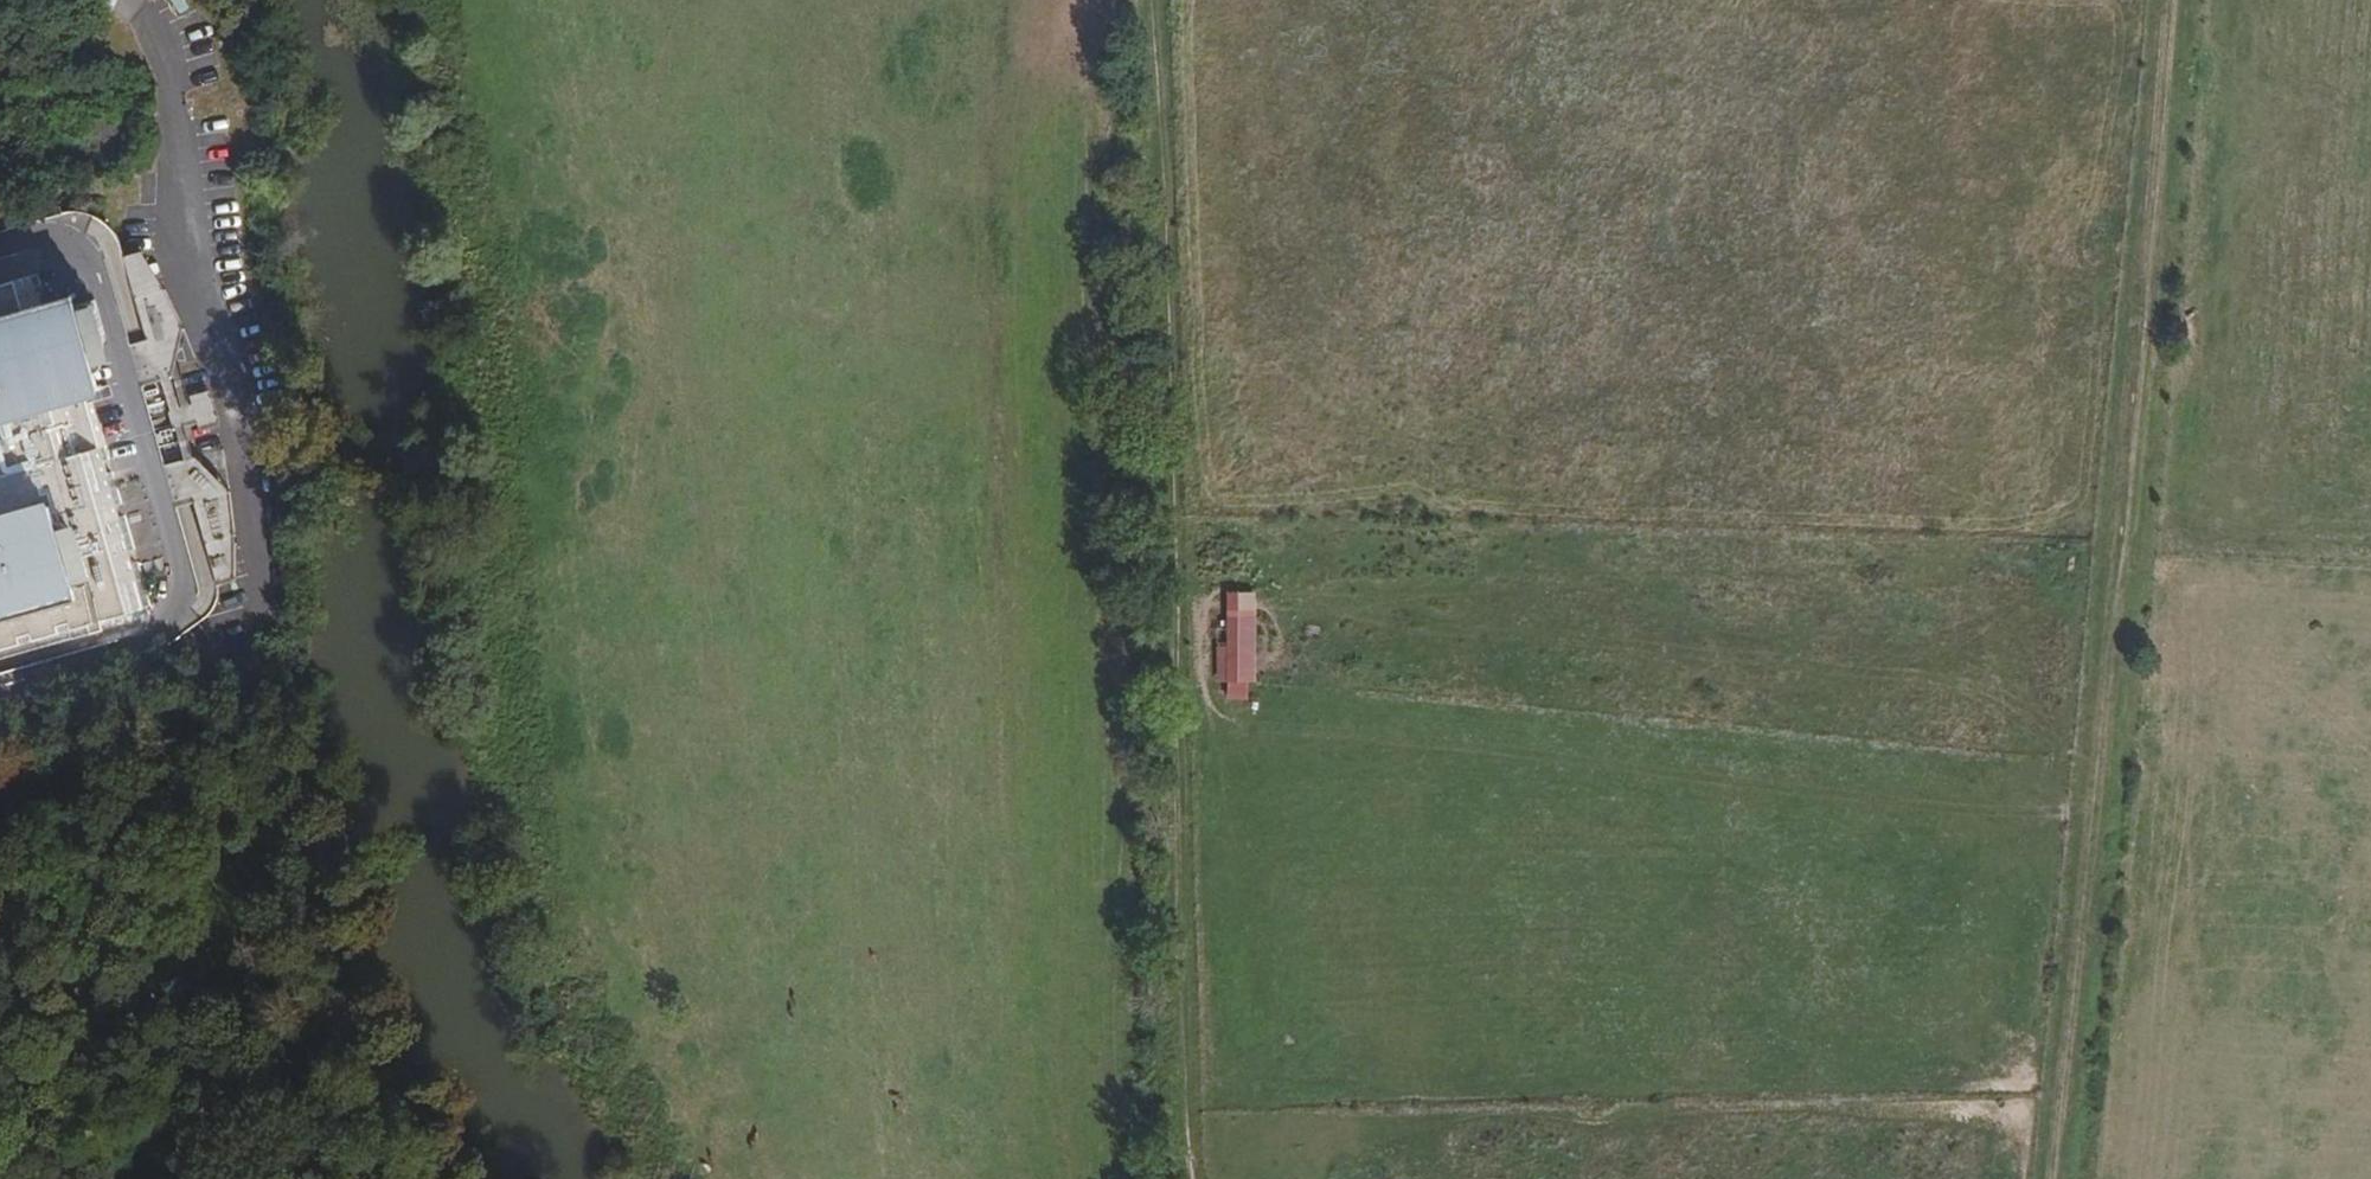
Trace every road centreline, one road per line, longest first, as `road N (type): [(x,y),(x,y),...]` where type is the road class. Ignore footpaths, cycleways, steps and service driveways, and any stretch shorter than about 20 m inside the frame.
road 1 (track): [(2164,0),(2053,1178)]
road 2 (track): [(1198,1178),(1173,936),(1174,500),(1148,0)]

